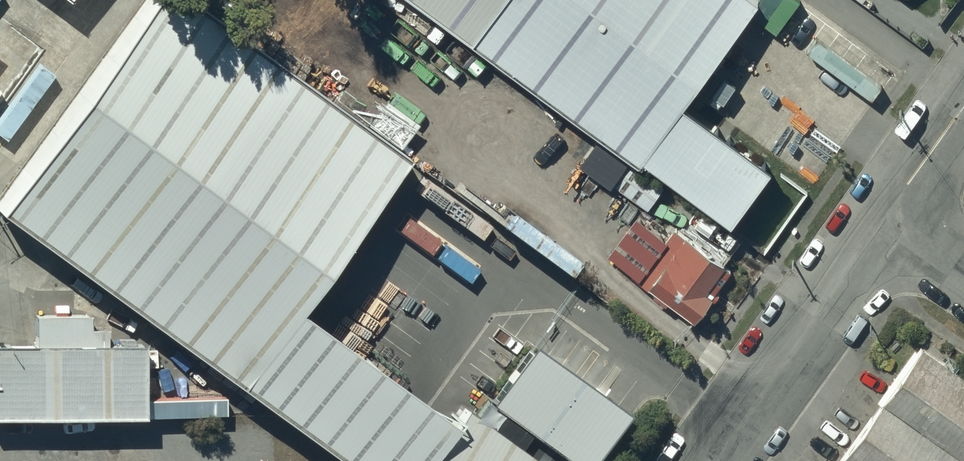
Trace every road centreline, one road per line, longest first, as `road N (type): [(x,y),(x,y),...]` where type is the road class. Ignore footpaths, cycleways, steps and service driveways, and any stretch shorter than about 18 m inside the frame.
road 1 (unclassified): [(720,460),(889,218)]
road 2 (unclassified): [(889,218),(963,114)]

